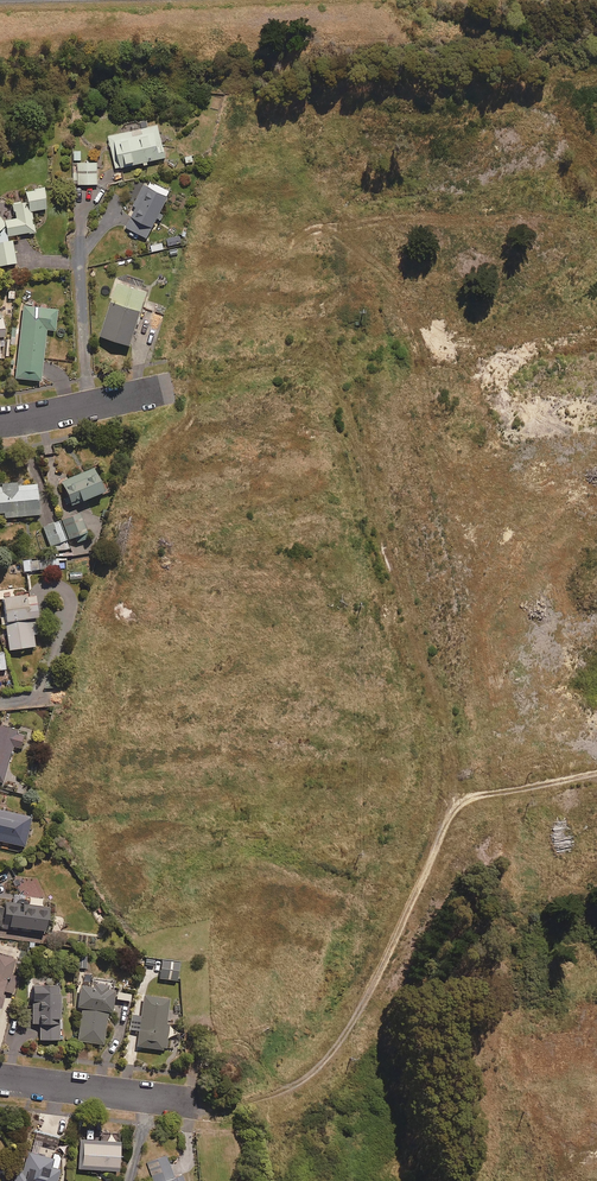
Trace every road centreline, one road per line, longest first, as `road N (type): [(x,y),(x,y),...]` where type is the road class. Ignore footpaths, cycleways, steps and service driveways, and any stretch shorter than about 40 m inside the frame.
road 1 (track): [(156,389),(260,363),(288,370),(307,389),(454,805)]
road 2 (track): [(195,1105),(232,1110),(304,1077),(327,1057),(391,952),(454,805),(596,776)]
road 3 (residential): [(0,1080),(195,1105)]
road 4 (residential): [(0,423),(156,389)]

